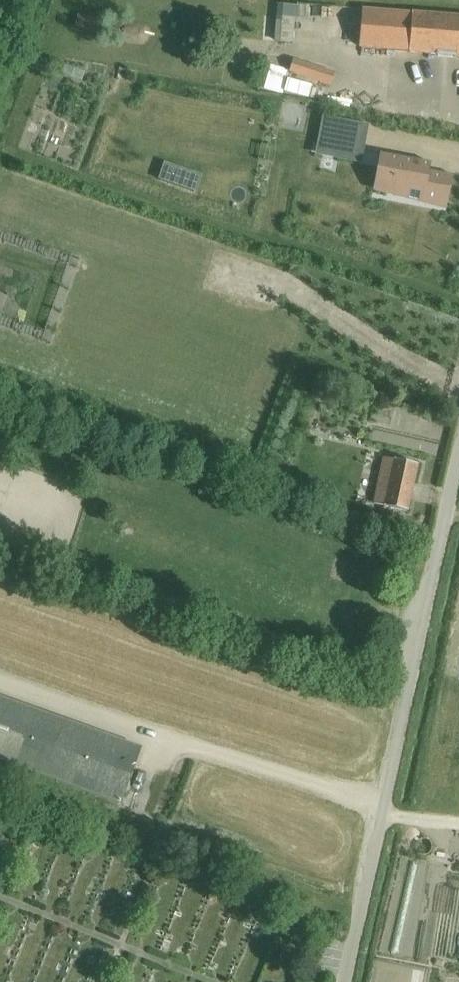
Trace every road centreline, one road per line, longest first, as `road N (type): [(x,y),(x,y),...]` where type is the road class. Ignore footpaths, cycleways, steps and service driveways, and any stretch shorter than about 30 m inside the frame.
road 1 (unclassified): [(343,981),(458,454)]

